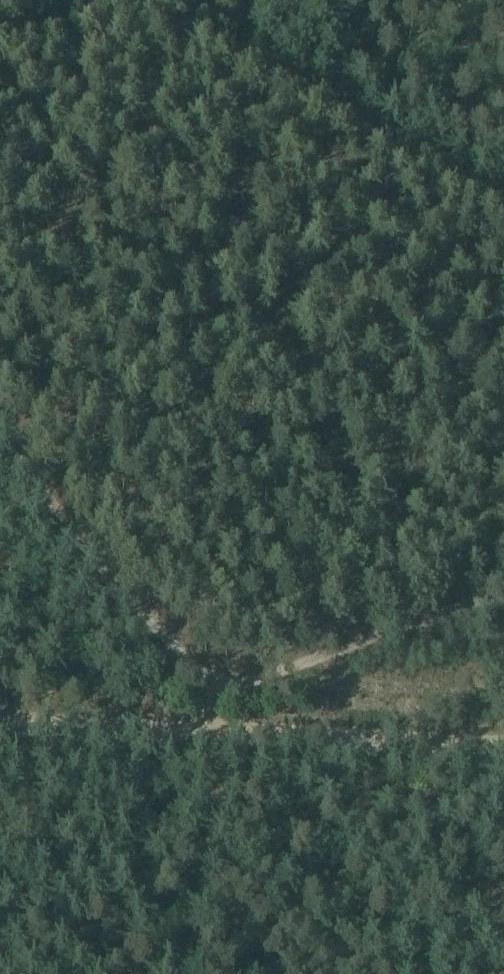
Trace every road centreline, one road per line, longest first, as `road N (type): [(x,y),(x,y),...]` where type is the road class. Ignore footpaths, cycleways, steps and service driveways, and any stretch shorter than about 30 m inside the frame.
road 1 (track): [(99,0),(503,232)]
road 2 (track): [(503,587),(210,692),(205,724)]
road 3 (track): [(210,692),(136,612),(0,425)]
road 4 (track): [(503,737),(205,724)]
road 5 (track): [(205,724),(0,713)]

